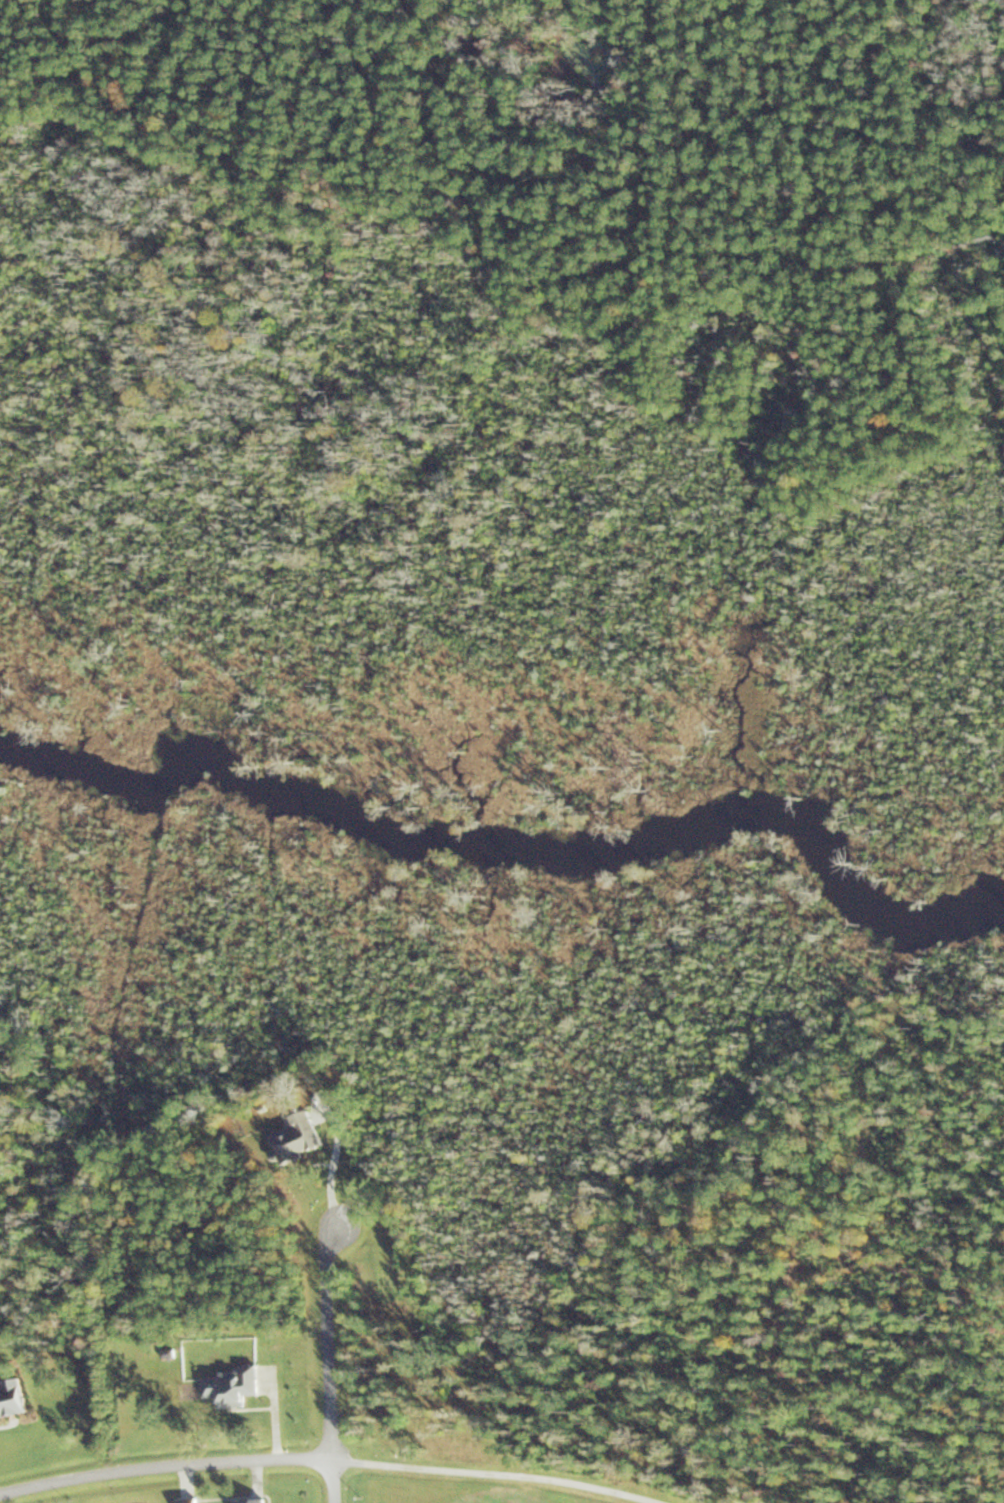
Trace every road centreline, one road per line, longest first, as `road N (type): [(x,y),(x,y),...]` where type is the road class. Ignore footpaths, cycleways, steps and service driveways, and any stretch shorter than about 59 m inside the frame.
road 1 (residential): [(0,1494),(136,1469),(304,1458),(605,1489),(653,1502)]
road 2 (residential): [(334,1459),(327,1263),(337,1228)]

